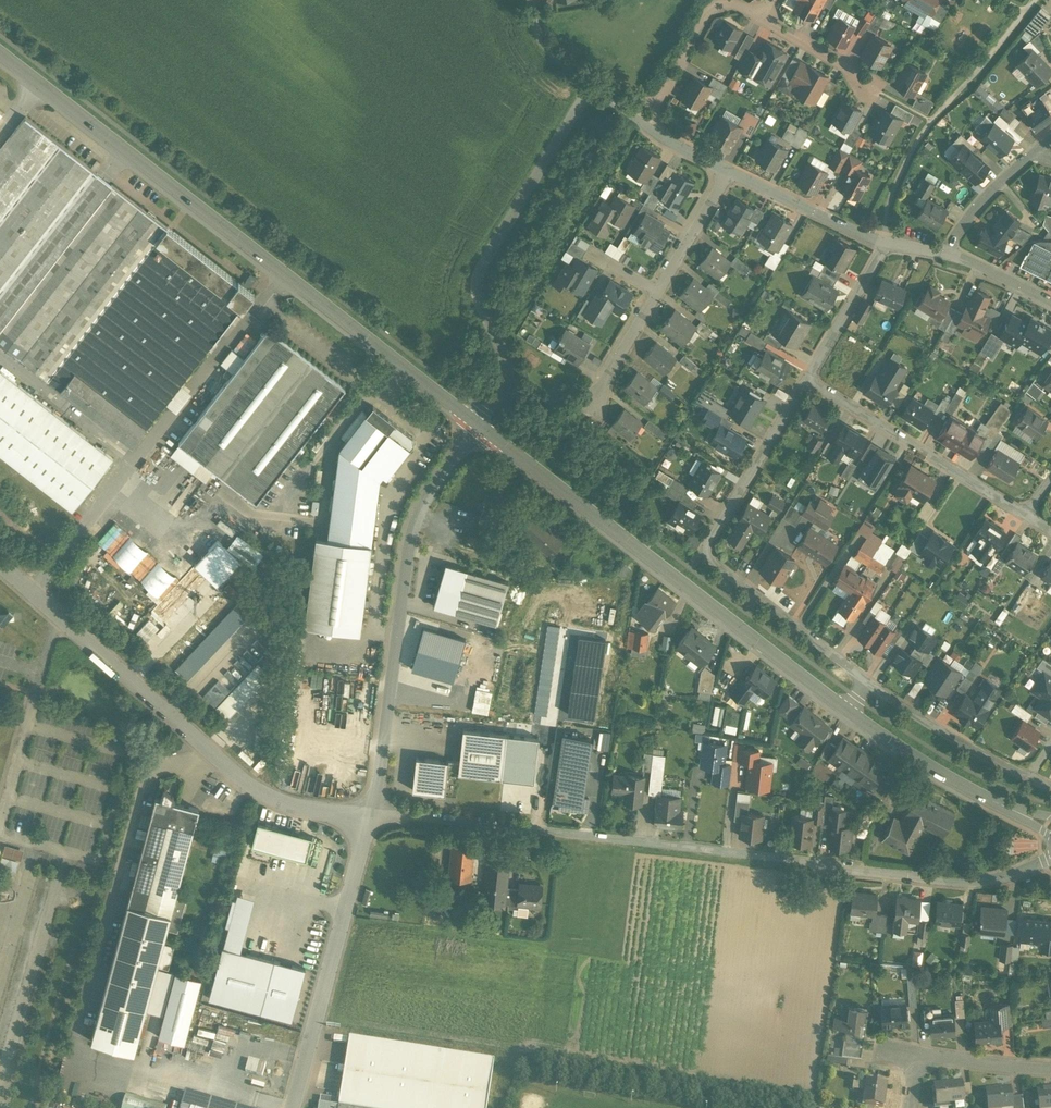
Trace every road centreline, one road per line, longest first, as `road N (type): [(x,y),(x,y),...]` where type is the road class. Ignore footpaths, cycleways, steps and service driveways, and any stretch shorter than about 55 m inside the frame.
road 1 (residential): [(370,812),(965,881),(1050,859)]
road 2 (tertiary): [(482,424),(0,53)]
road 3 (tertiary): [(846,713),(482,424)]
road 4 (residential): [(0,560),(239,777),(269,796),(309,808),(370,812)]
road 5 (residential): [(370,812),(417,518),(482,424)]
road 6 (residential): [(805,379),(724,514),(714,559),(867,683)]
road 7 (residential): [(589,87),(480,269),(476,286),(504,362),(482,424)]
road 8 (residential): [(294,1107),(370,812)]
road 9 (residential): [(1025,514),(805,379)]
road 10 (tertiary): [(1050,827),(938,773),(846,713)]
road 11 (residential): [(867,683),(1016,773),(1027,776),(1050,745)]
road 12 (residential): [(642,122),(715,9),(766,18)]
road 13 (residential): [(887,236),(728,169)]
road 14 (residential): [(887,236),(805,379)]
road 15 (residential): [(728,169),(656,292)]
road 16 (residential): [(945,255),(978,203),(1037,152)]
road 17 (residential): [(914,1055),(1050,1066)]
road 18 (residential): [(656,292),(592,408)]
road 19 (residential): [(766,18),(862,72),(868,86)]

